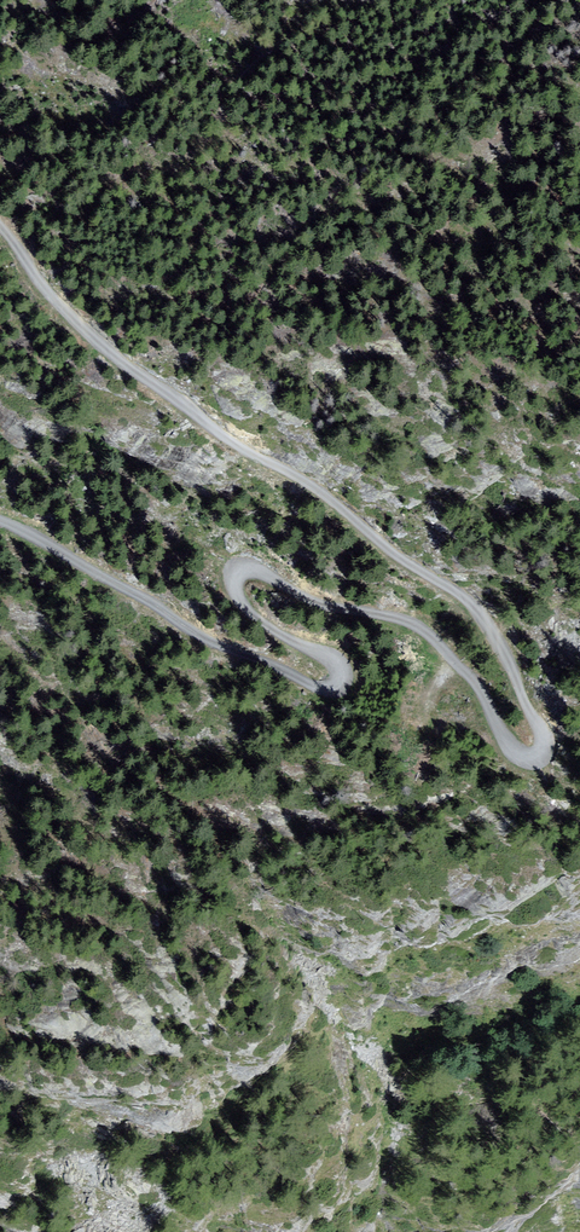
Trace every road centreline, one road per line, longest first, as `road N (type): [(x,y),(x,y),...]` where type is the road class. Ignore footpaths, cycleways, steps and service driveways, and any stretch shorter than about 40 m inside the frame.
road 1 (unclassified): [(0,516),(48,536),(213,641),(338,688),(345,657),(260,621),(239,592),(239,571),(331,609),(422,625),(531,742),(571,763),(572,746),(518,677),(481,611),(342,503),(222,434),(100,343),(0,225)]

